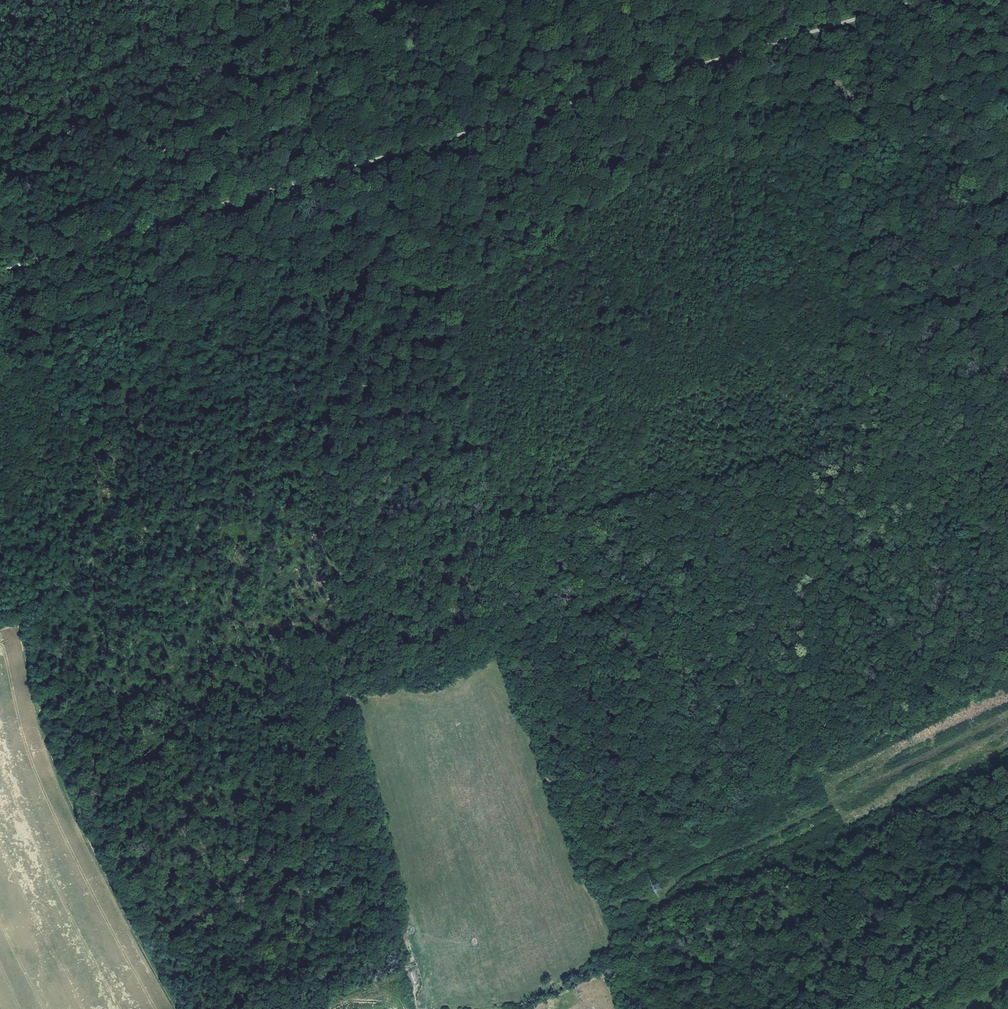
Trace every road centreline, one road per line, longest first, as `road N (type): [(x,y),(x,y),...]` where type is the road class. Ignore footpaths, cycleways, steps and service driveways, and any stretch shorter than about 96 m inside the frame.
road 1 (track): [(0,271),(921,0)]

